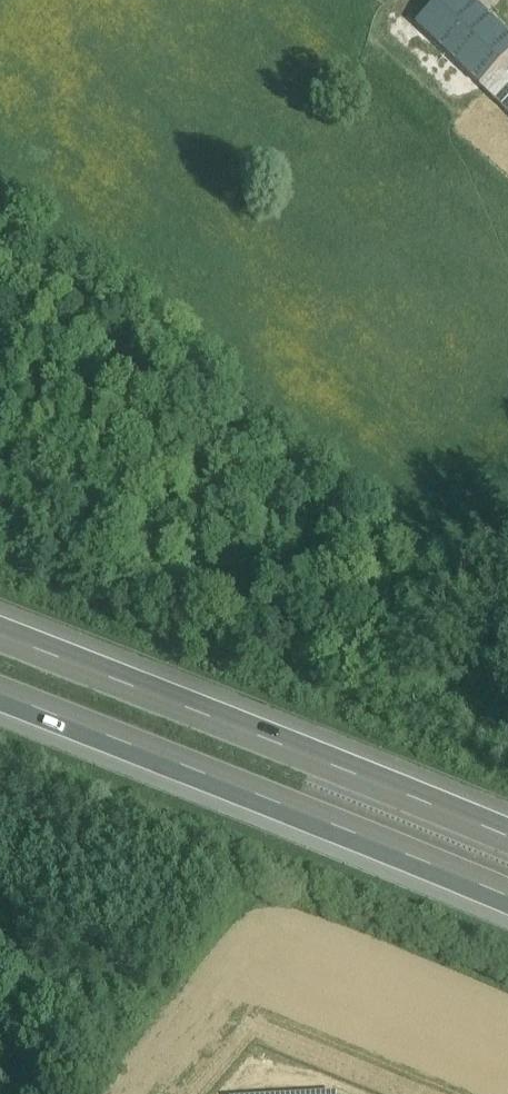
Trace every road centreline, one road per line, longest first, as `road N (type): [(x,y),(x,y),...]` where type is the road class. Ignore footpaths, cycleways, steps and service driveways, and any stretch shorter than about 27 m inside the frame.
road 1 (motorway): [(507,839),(0,640)]
road 2 (motorway): [(0,705),(507,903)]

